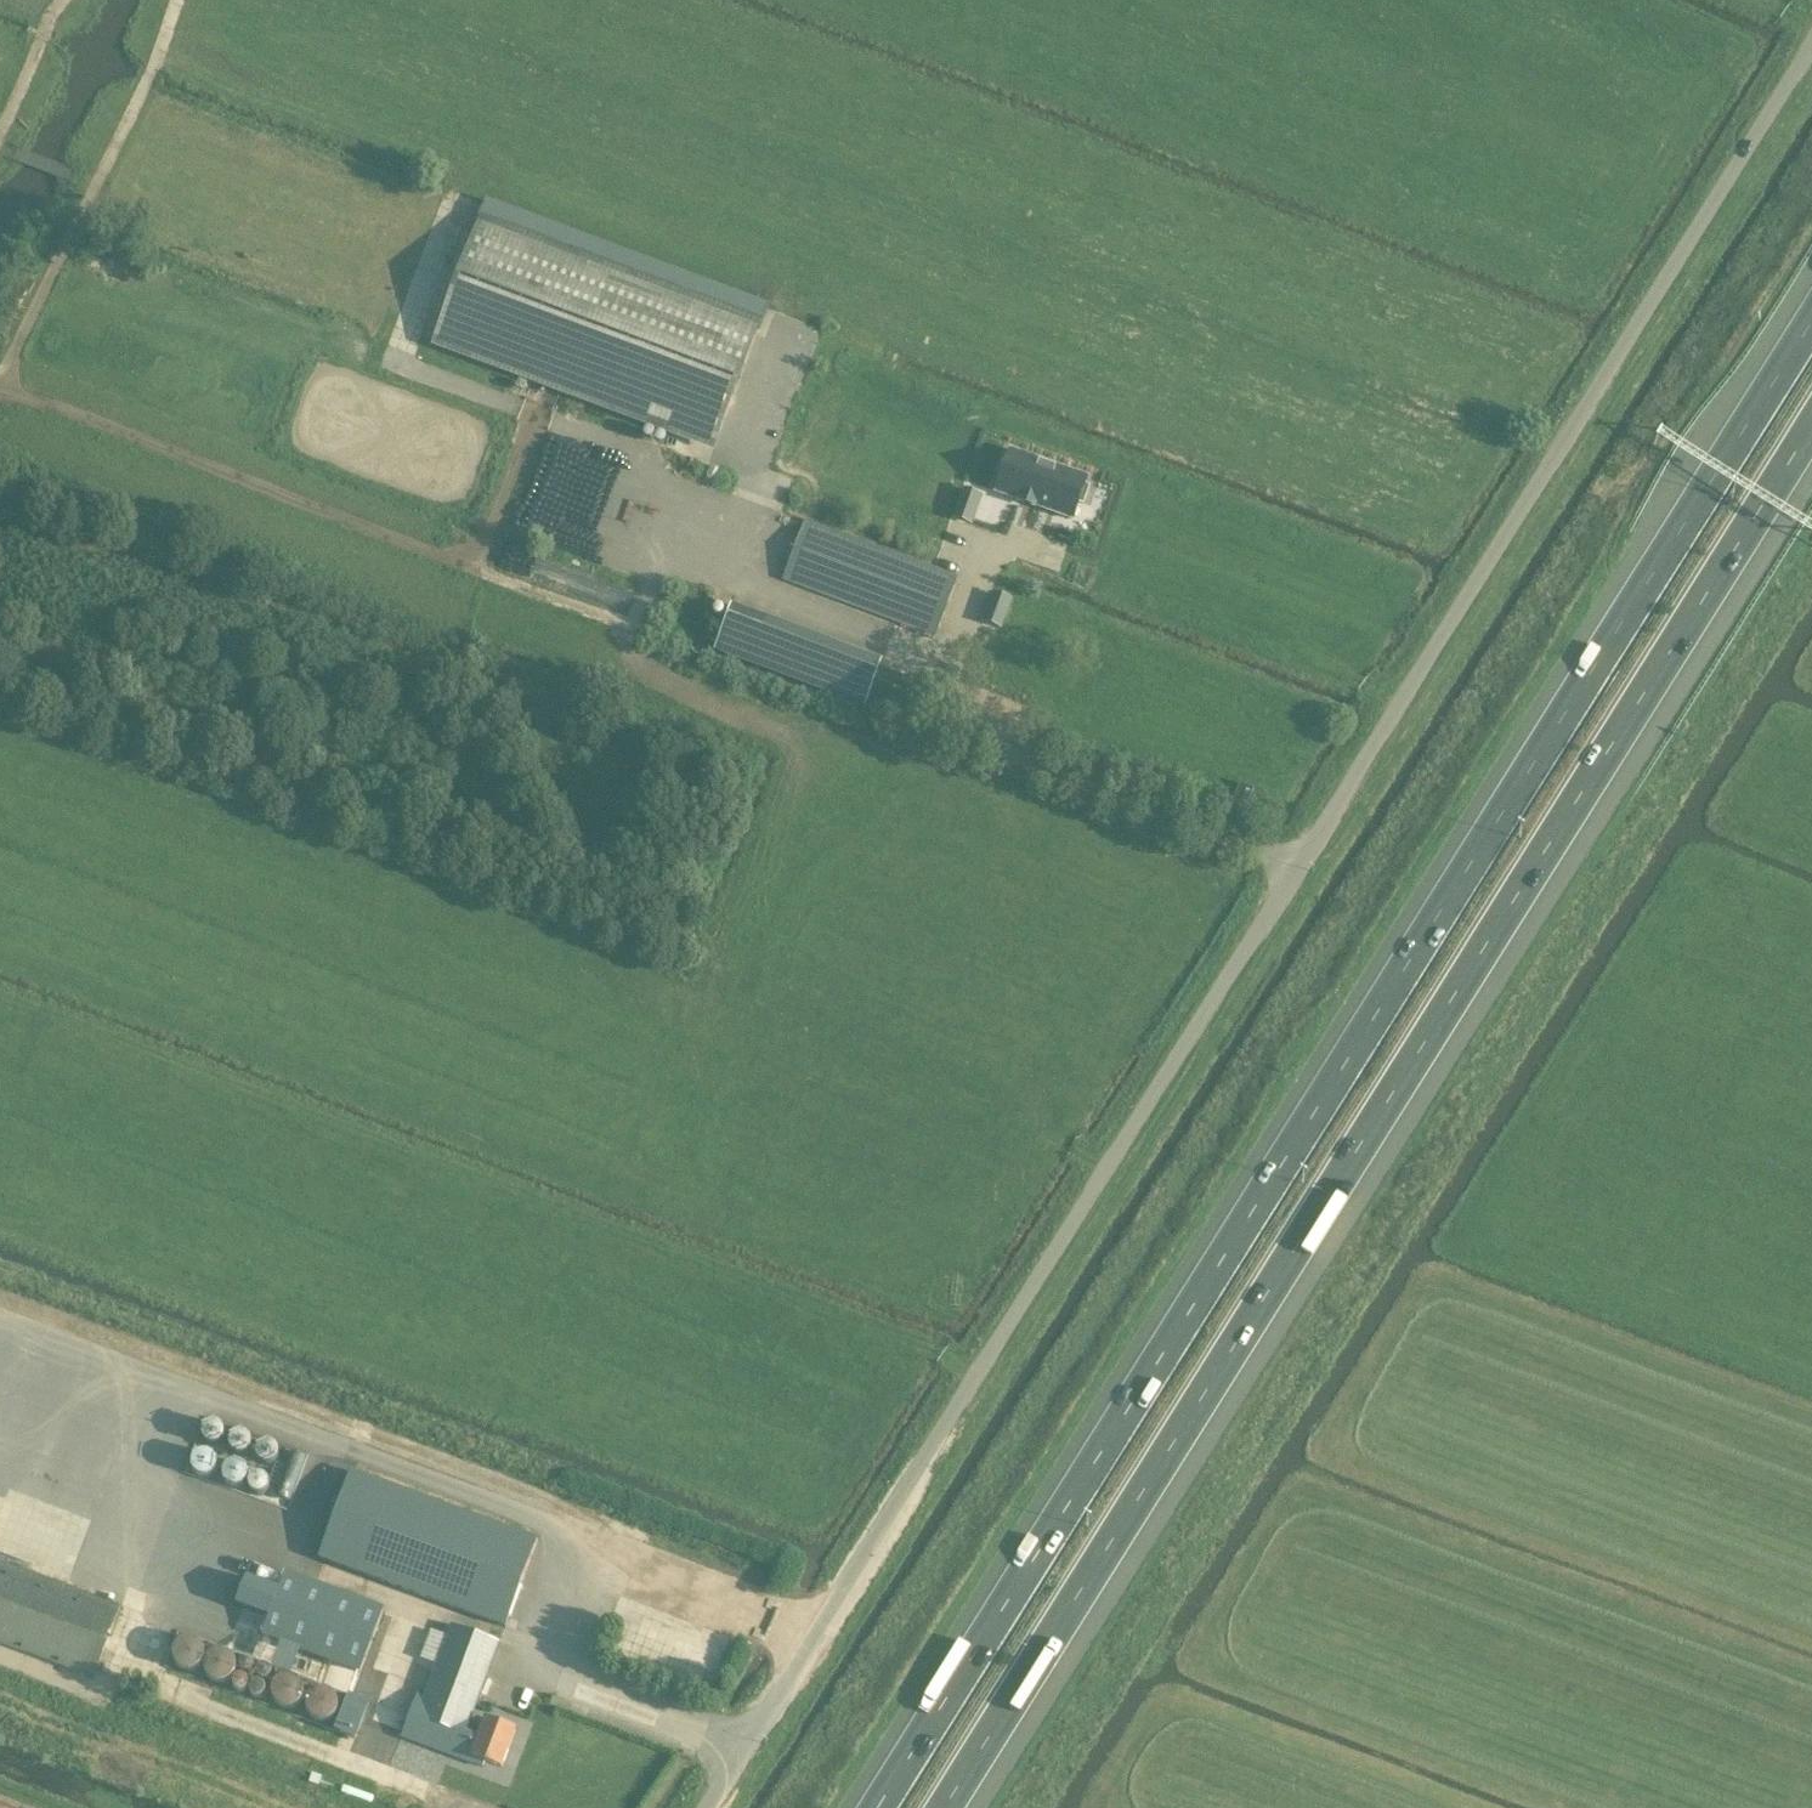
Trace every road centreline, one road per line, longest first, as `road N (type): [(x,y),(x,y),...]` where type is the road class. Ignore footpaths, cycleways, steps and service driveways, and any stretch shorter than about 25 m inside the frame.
road 1 (unclassified): [(717,1807),(1811,62)]
road 2 (motorway): [(1811,321),(877,1807)]
road 3 (motorway): [(944,1807),(1811,425)]
road 4 (track): [(945,655),(682,555),(618,615),(42,403),(0,395)]
road 5 (track): [(0,383),(180,0)]
road 6 (track): [(0,138),(66,0)]

